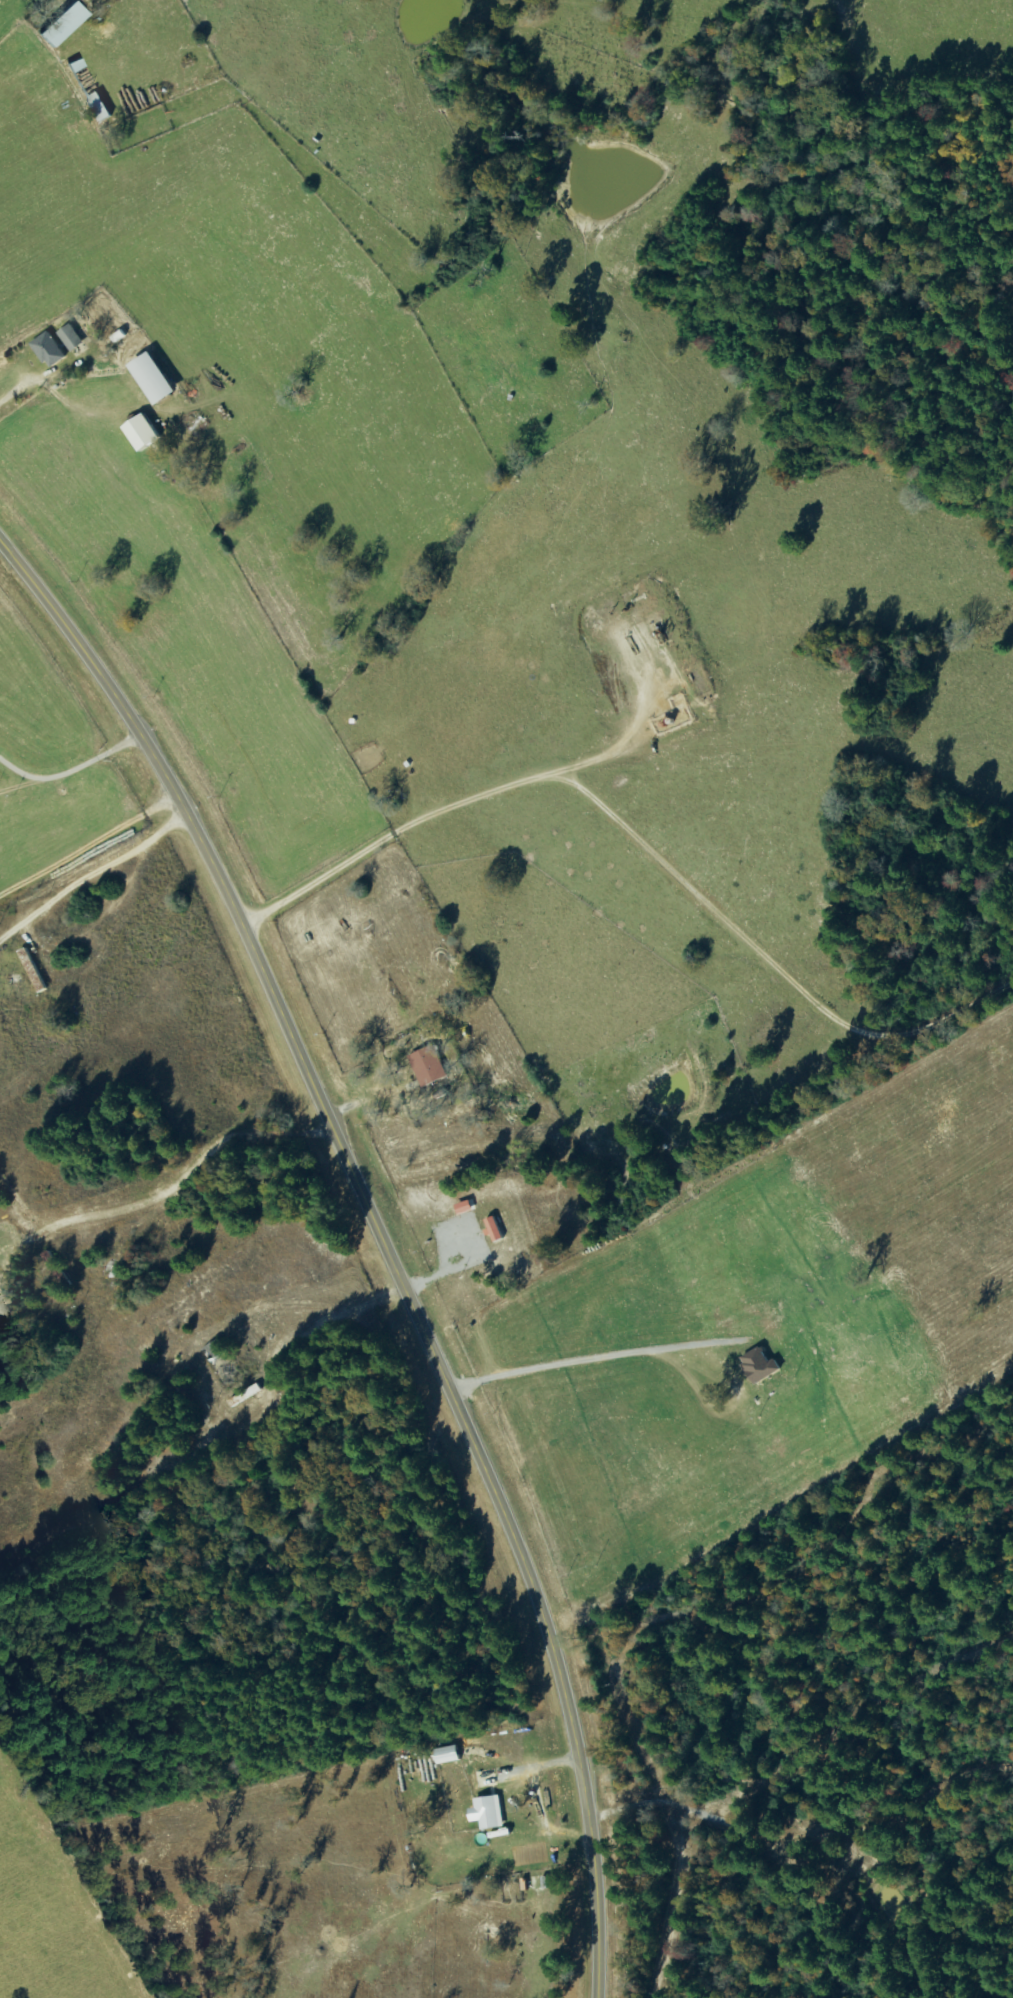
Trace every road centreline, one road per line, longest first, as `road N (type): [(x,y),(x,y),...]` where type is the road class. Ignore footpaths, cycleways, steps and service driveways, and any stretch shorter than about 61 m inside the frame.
road 1 (secondary): [(0,542),(185,809),(504,1513),(566,1701),(594,1877),(595,1997)]

